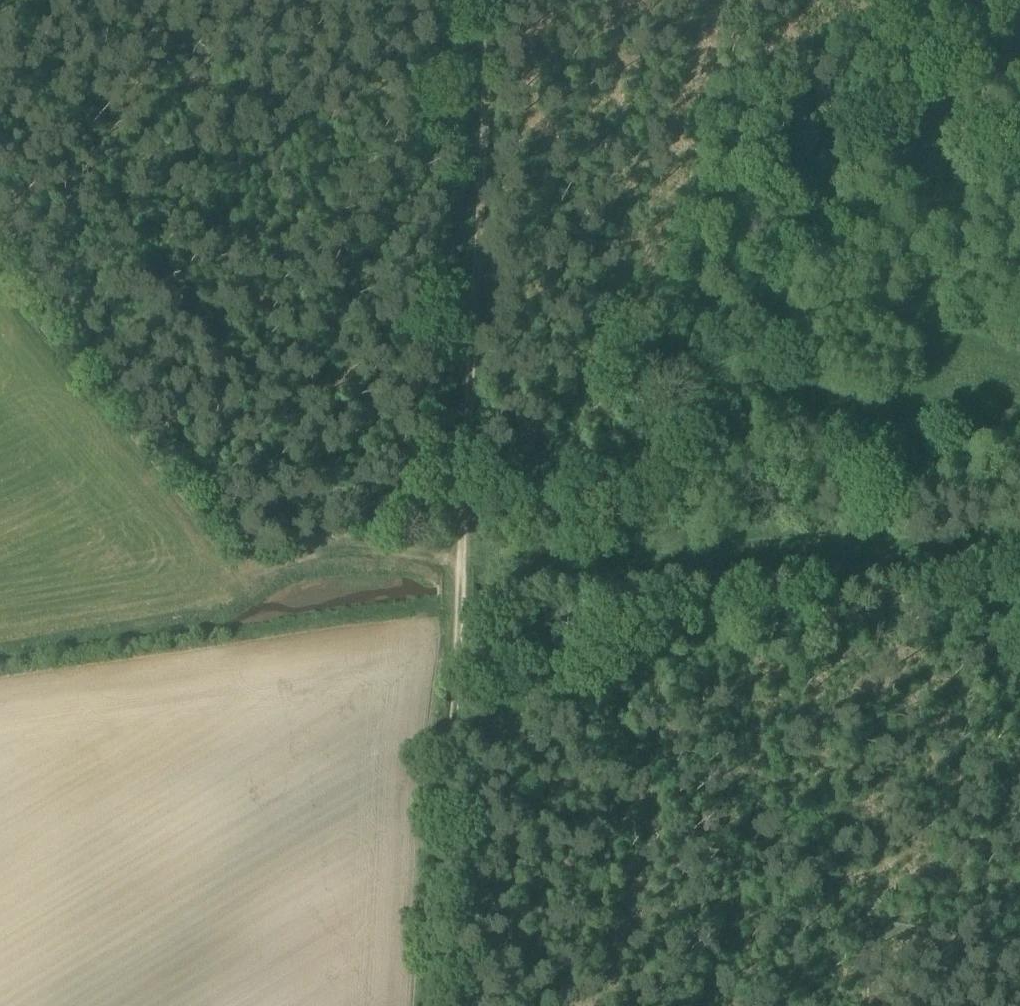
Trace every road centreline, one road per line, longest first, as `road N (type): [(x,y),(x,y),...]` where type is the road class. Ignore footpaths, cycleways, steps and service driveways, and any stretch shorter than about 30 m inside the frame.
road 1 (track): [(438,1005),(489,0)]
road 2 (track): [(1019,527),(460,559)]

